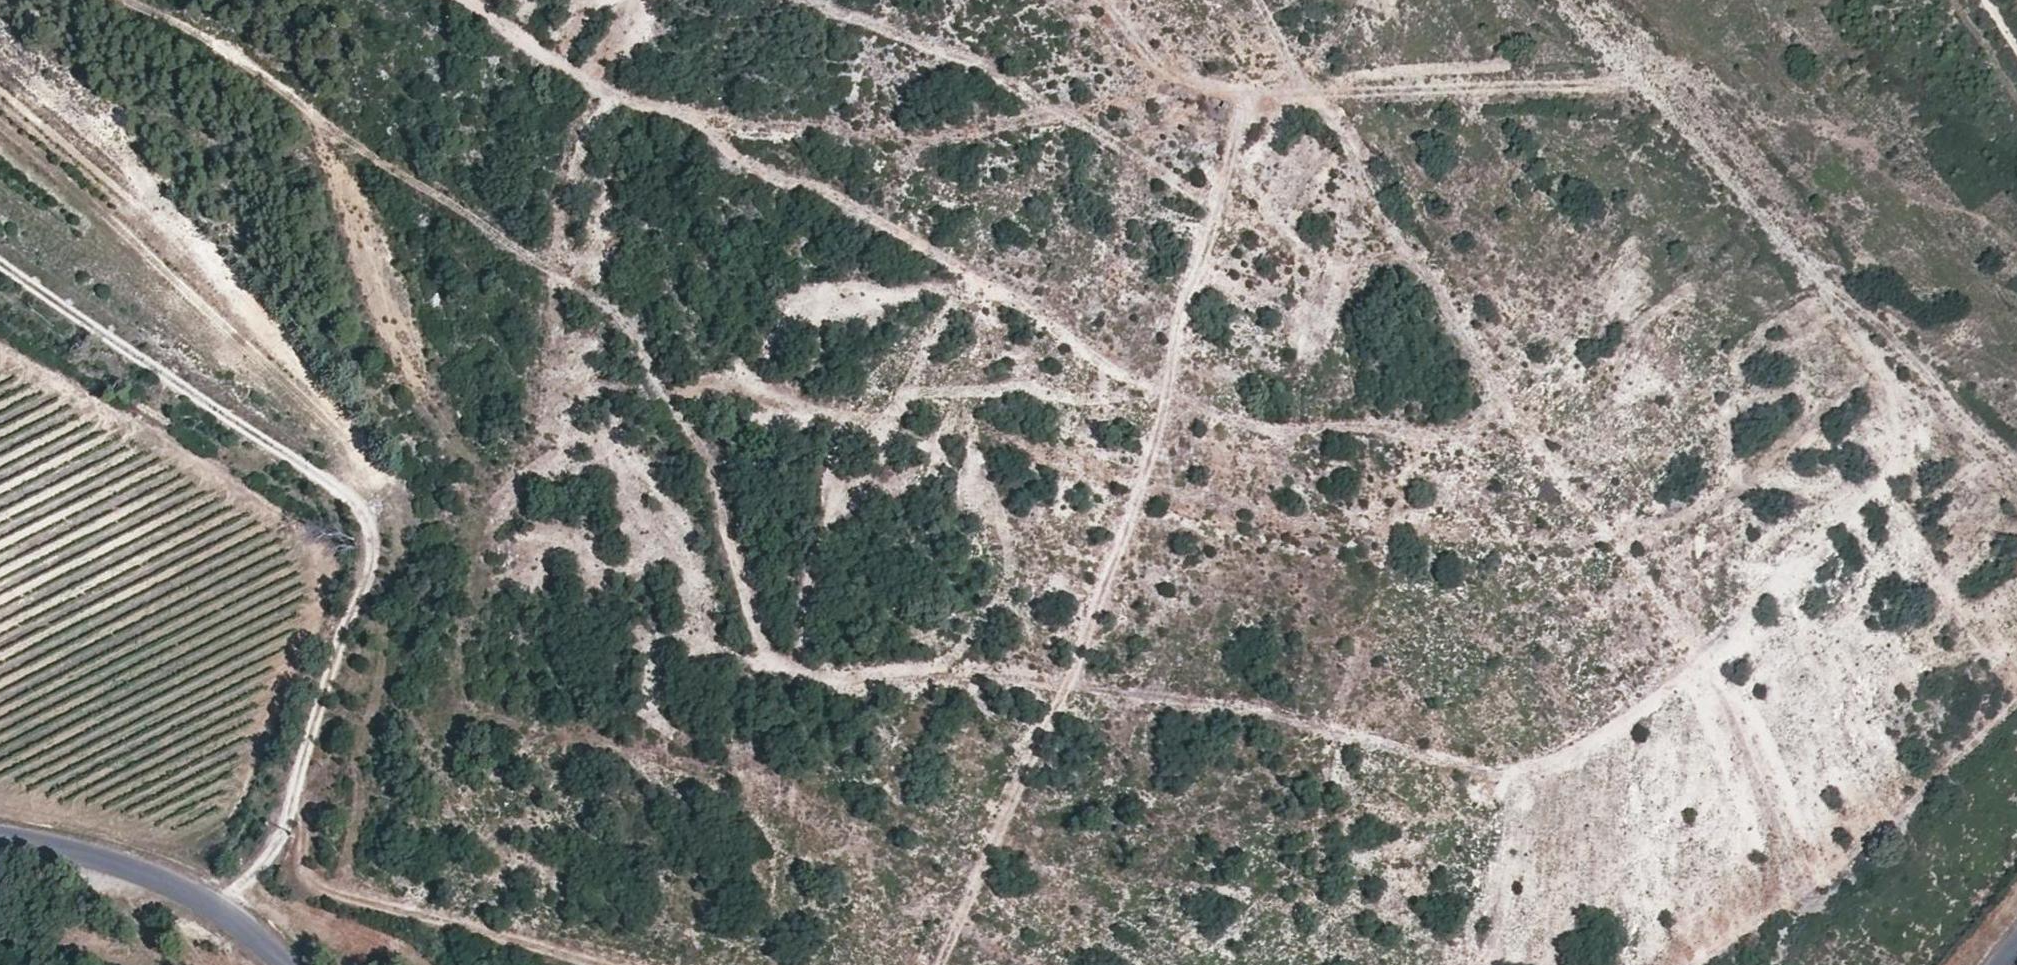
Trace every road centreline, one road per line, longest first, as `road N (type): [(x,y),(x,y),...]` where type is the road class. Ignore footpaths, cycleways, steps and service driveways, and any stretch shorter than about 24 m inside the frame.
road 1 (track): [(208,908),(258,871),(290,814),(376,546),(356,501),(0,262)]
road 2 (tertiary): [(0,839),(117,864),(201,902),(282,964)]

